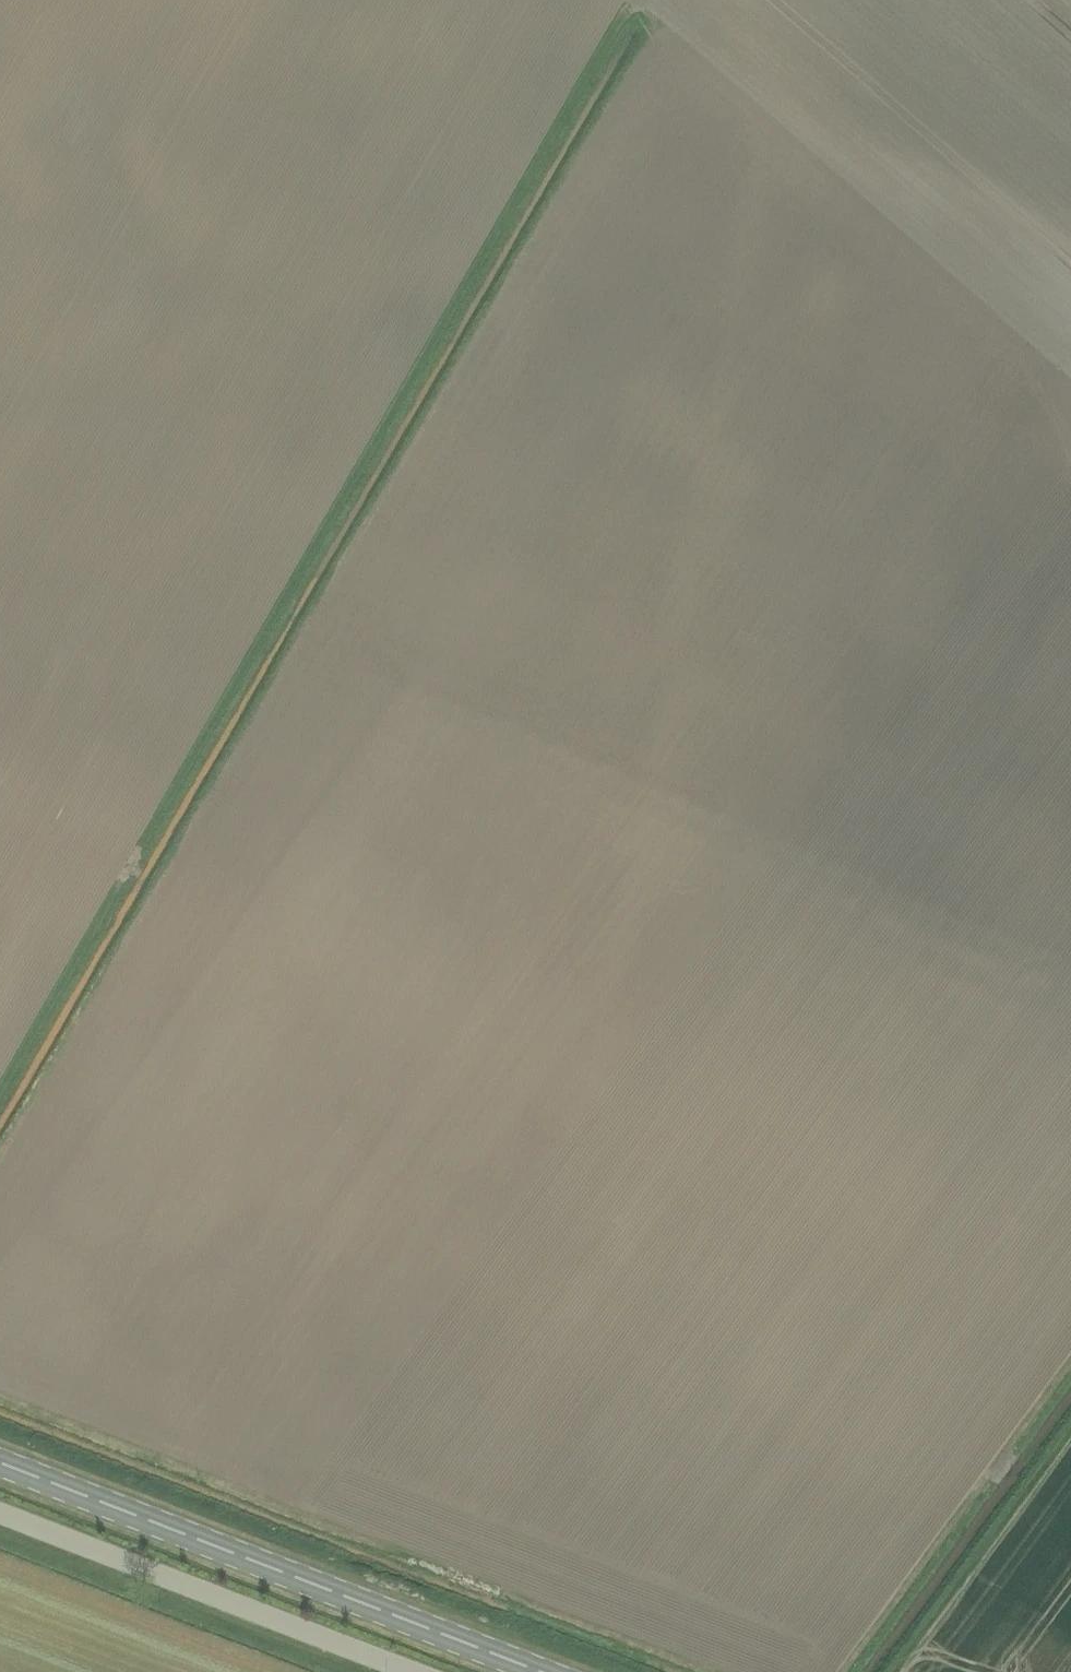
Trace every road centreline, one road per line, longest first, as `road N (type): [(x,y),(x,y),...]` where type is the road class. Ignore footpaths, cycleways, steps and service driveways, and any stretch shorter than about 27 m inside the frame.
road 1 (secondary): [(540,1671),(0,1463)]
road 2 (unclassified): [(417,1671),(0,1512)]

